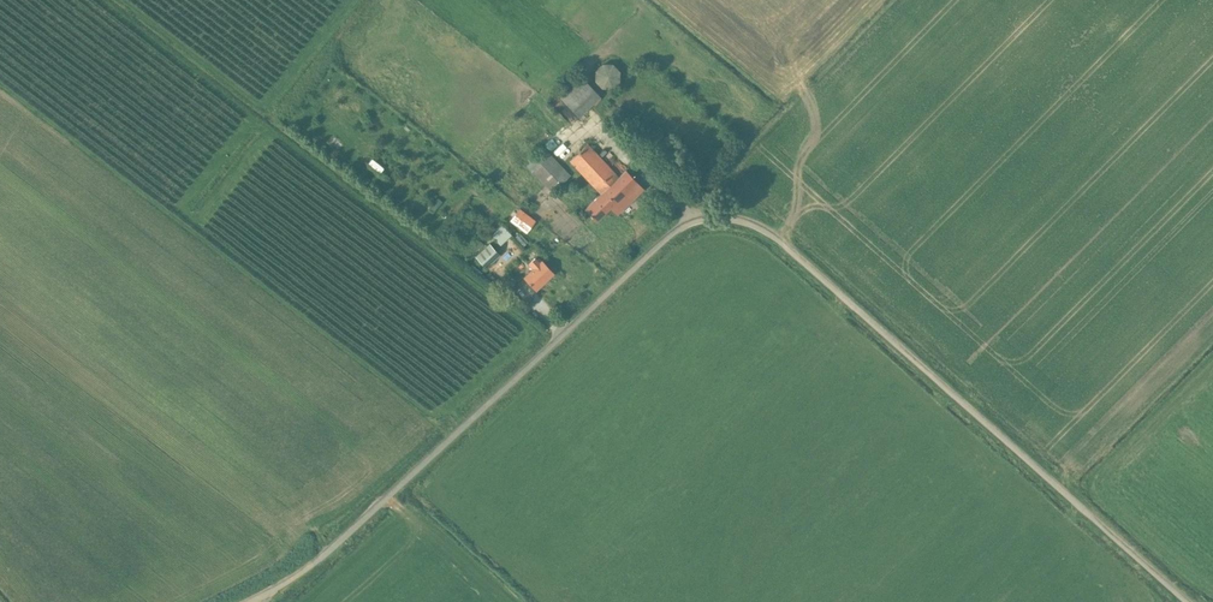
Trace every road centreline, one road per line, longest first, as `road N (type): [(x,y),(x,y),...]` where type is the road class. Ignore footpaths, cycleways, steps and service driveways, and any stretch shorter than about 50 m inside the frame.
road 1 (unclassified): [(1184,601),(760,232),(727,224),(677,232),(548,346)]
road 2 (unclassified): [(241,601),(310,566),(548,346)]

